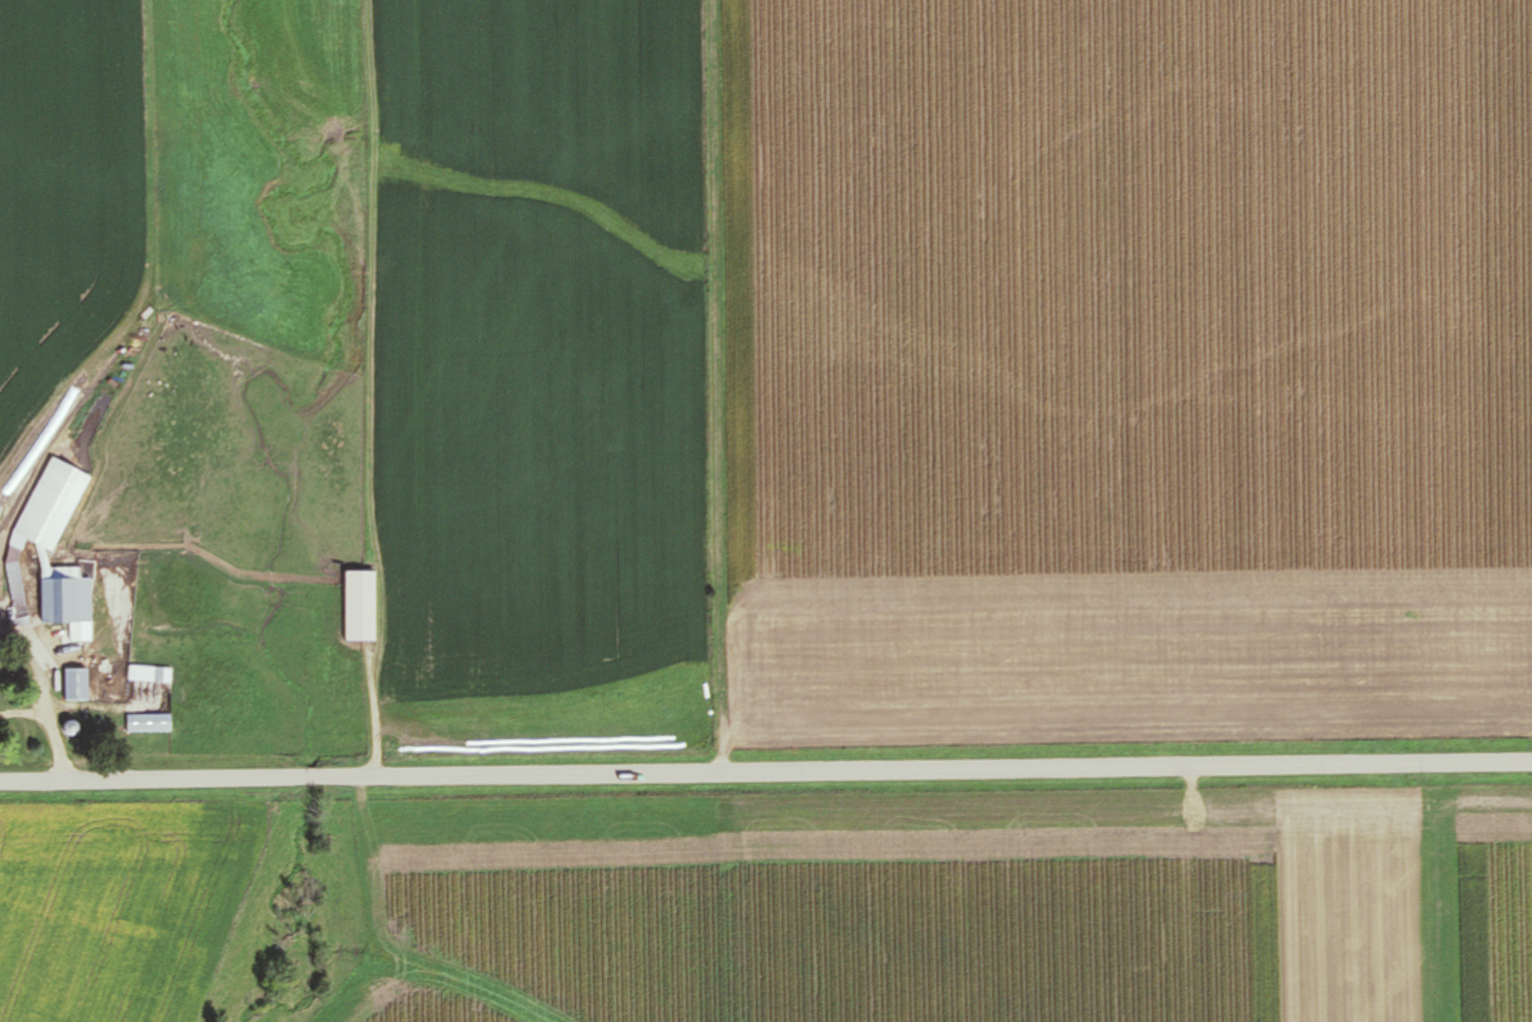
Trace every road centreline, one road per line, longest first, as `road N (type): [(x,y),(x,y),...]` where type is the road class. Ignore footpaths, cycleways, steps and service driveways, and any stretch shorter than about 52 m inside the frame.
road 1 (secondary): [(0,781),(1531,763)]

